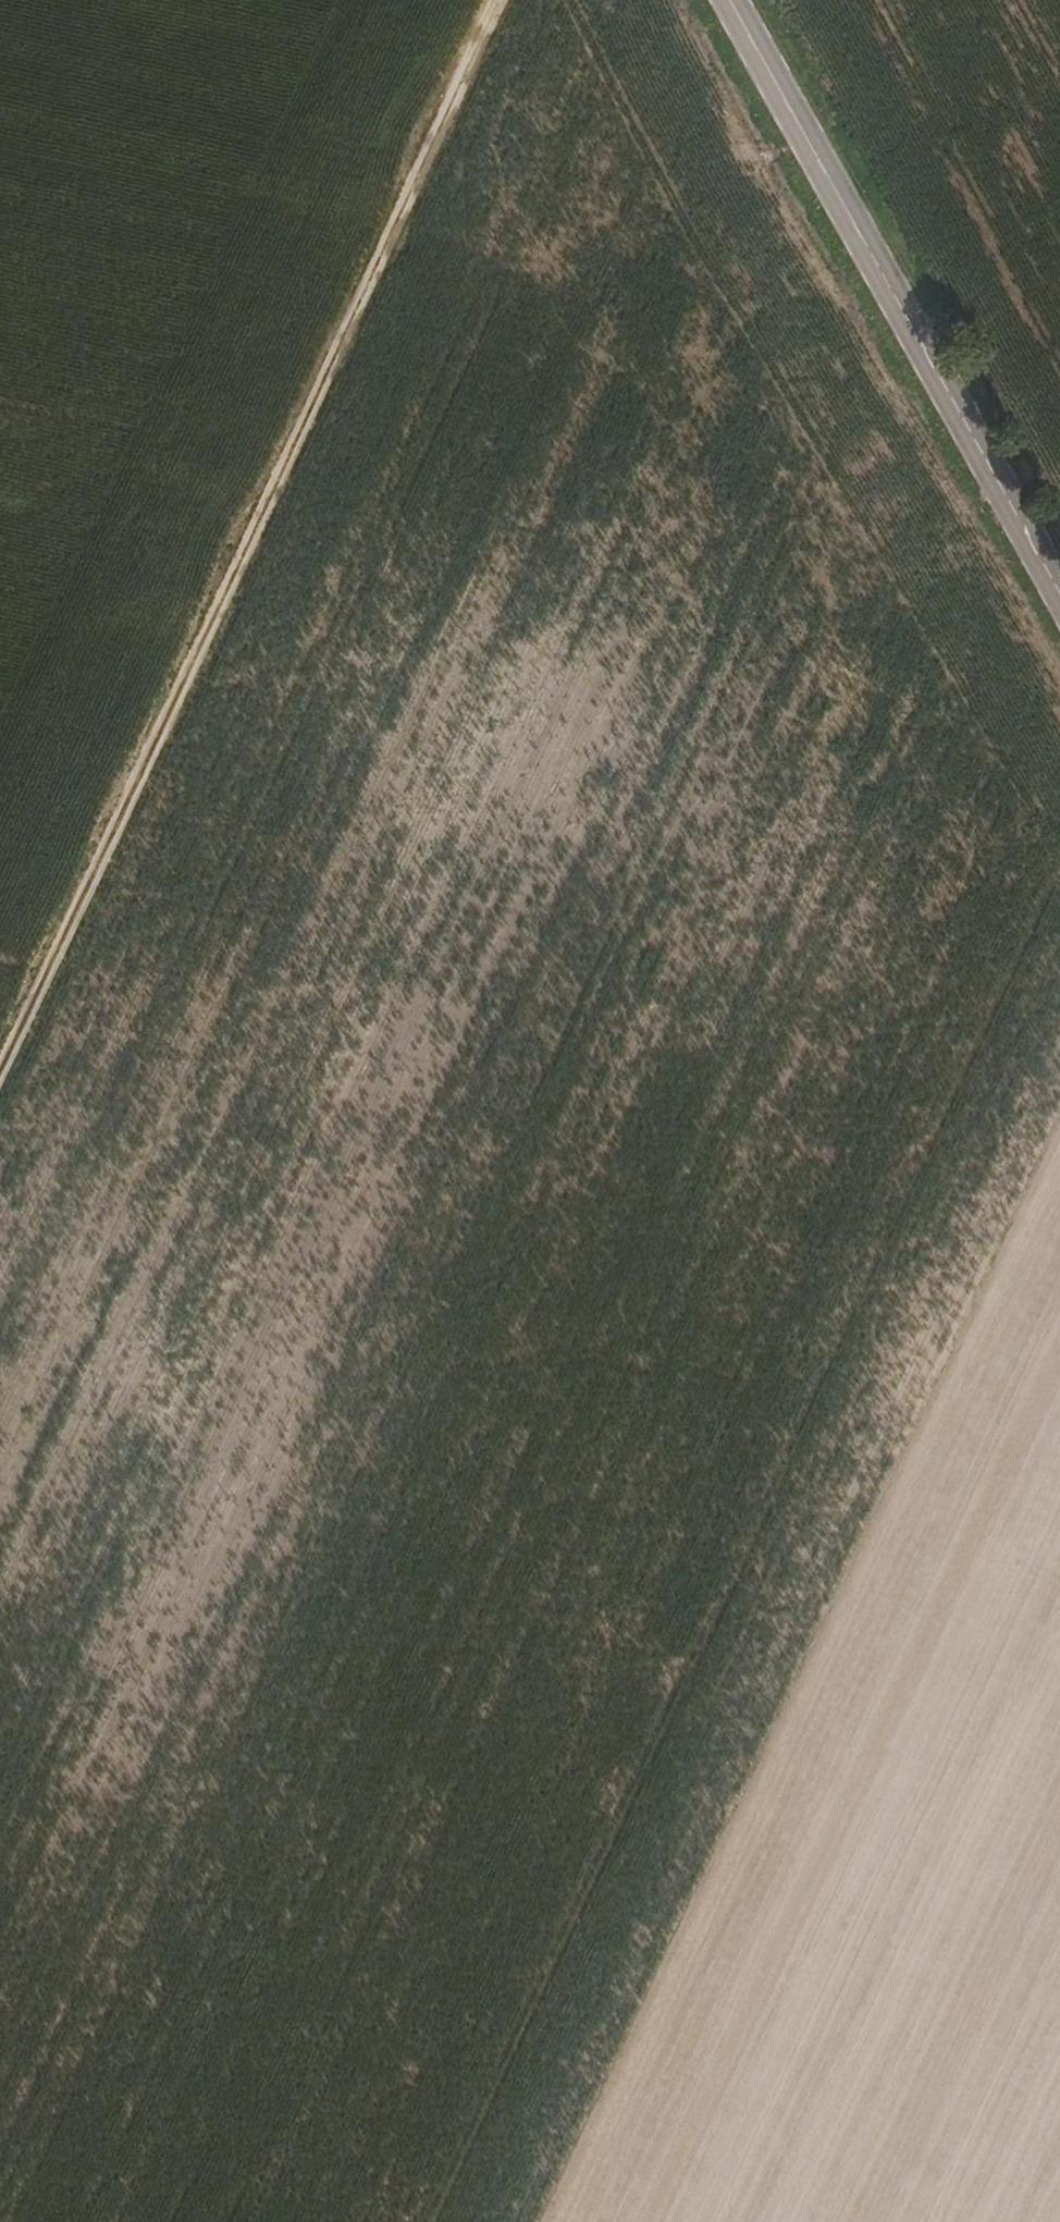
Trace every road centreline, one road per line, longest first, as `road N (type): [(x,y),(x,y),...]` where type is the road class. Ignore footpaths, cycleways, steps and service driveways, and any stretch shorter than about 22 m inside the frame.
road 1 (track): [(499,0),(0,1075)]
road 2 (primary): [(731,0),(1059,590)]

